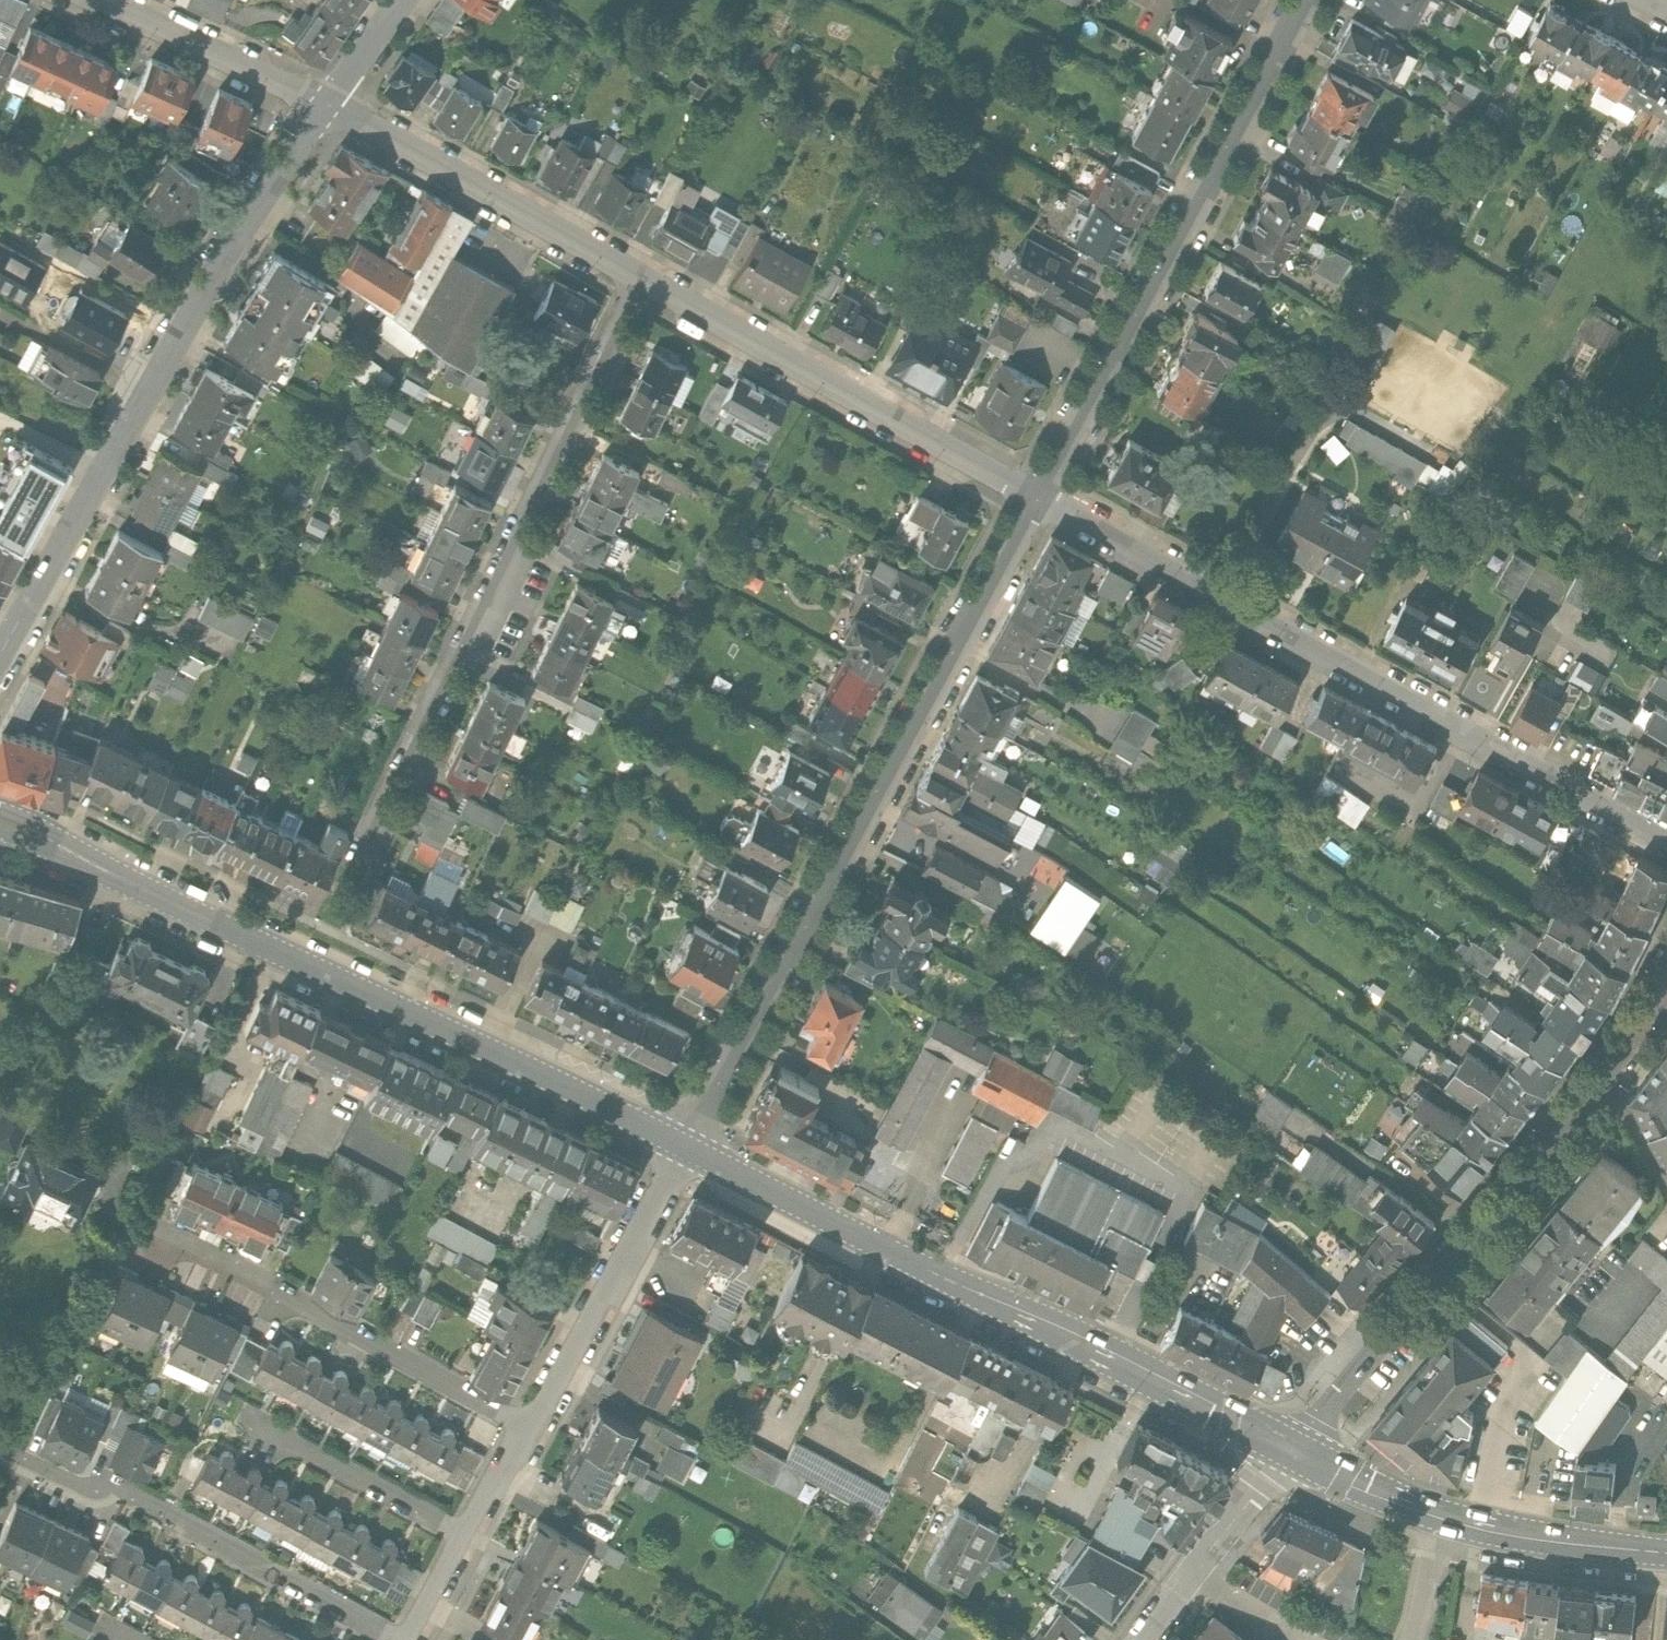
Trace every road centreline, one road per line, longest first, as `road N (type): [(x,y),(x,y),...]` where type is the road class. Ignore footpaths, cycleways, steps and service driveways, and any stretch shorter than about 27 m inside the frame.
road 1 (secondary): [(0,812),(687,1148)]
road 2 (residential): [(1034,496),(687,1148)]
road 3 (residential): [(1666,843),(1034,496)]
road 4 (secondary): [(687,1148),(1295,1450)]
road 5 (tertiary): [(0,664),(233,240),(329,101)]
road 6 (residential): [(644,278),(371,836)]
road 7 (residential): [(1307,0),(1034,496)]
road 8 (residential): [(1610,1076),(1295,1450)]
road 9 (residential): [(403,1639),(107,1480),(84,1491),(0,1451)]
road 10 (residential): [(530,1427),(130,1220)]
road 11 (residential): [(1034,496),(644,278)]
road 12 (secondary): [(1295,1450),(1442,1515),(1666,1551)]
road 13 (residential): [(644,278),(329,101)]
road 14 (residential): [(687,1148),(530,1427)]
road 15 (residential): [(329,101),(103,0)]
road 16 (residential): [(1295,1450),(1142,1639)]
road 17 (residential): [(269,1430),(464,1528)]
road 18 (tertiary): [(329,101),(404,0)]
road 19 (residential): [(464,1528),(405,1639)]
road 20 (residential): [(530,1427),(464,1528)]

